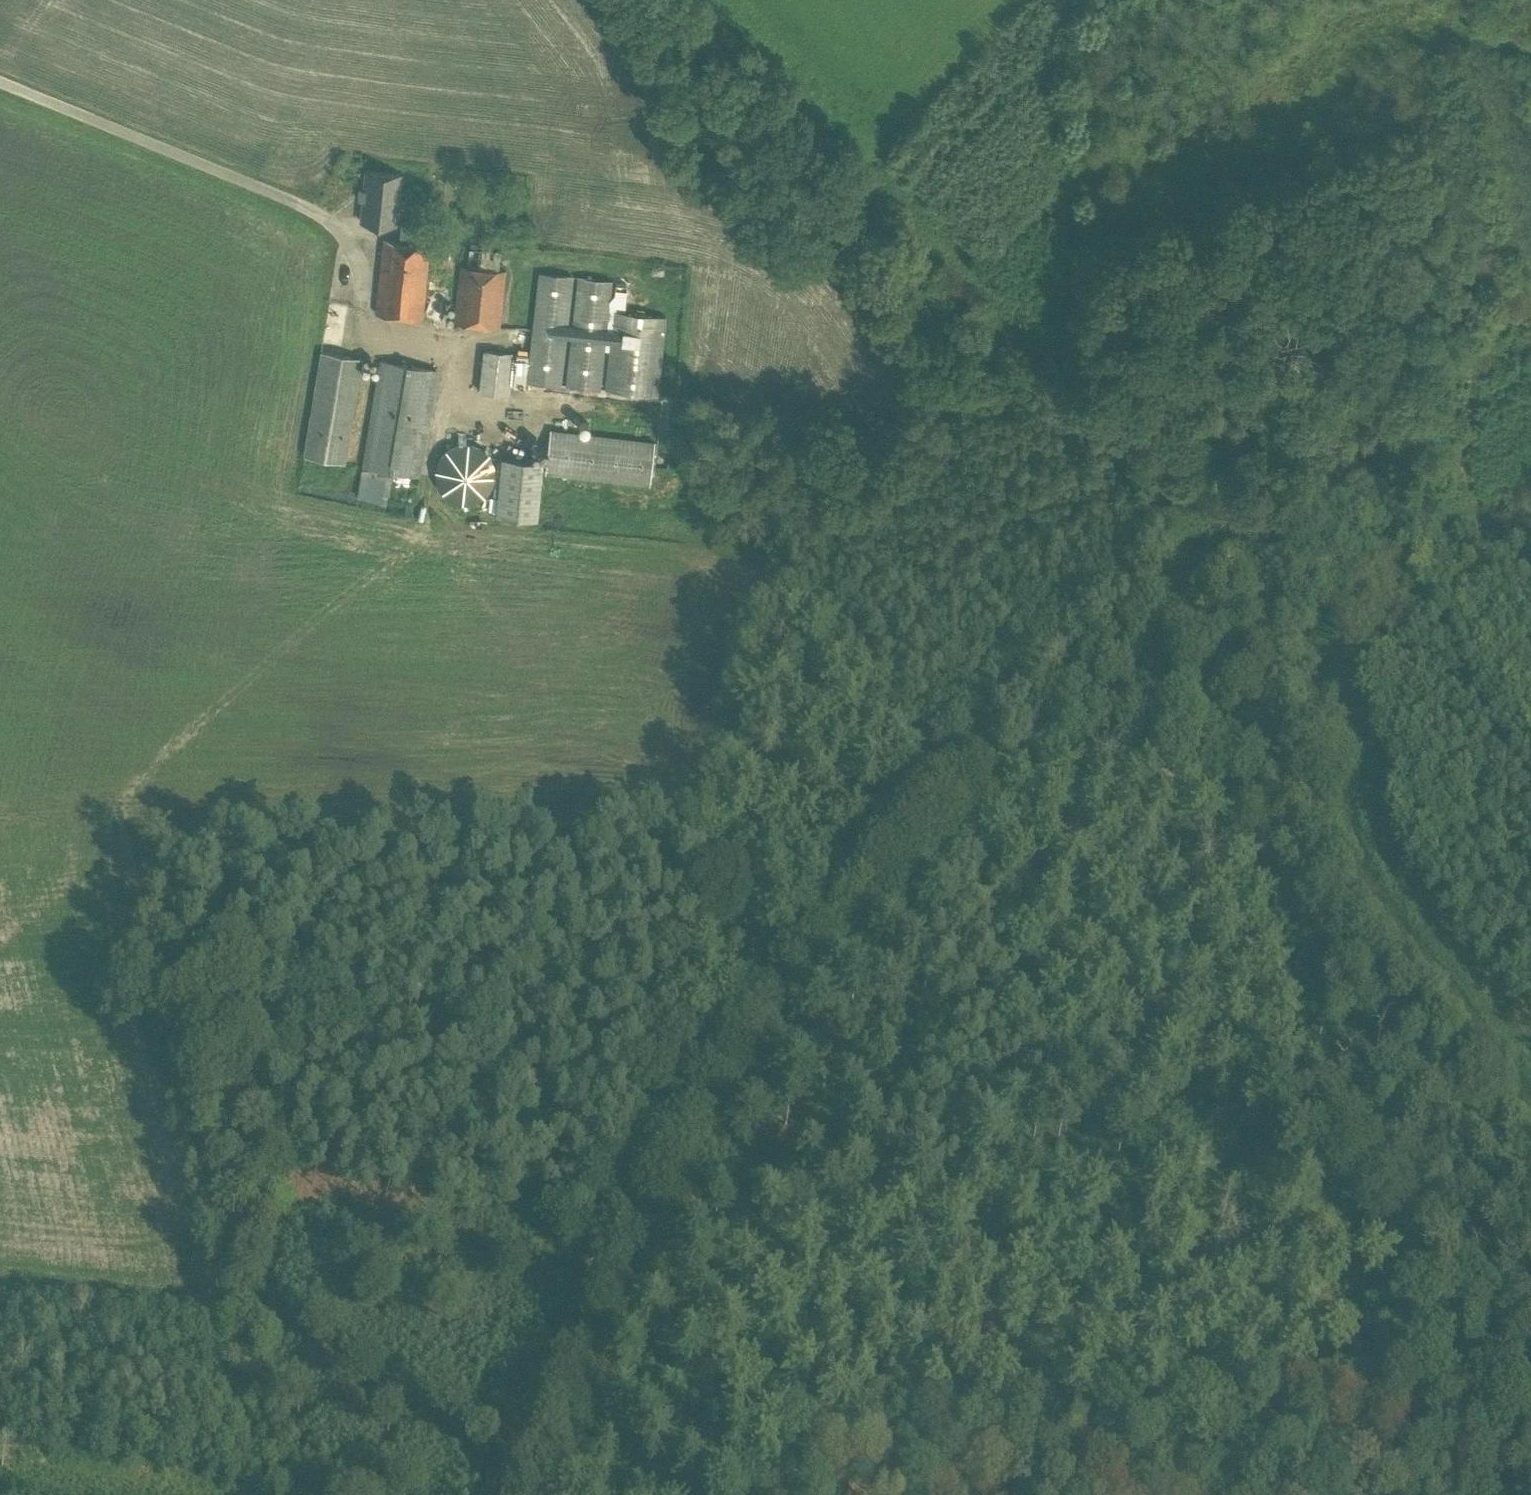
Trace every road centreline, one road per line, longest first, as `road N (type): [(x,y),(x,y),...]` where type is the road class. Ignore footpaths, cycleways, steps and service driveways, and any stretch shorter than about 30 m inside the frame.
road 1 (track): [(676,1120),(613,1218),(550,1346),(496,1494)]
road 2 (track): [(917,818),(676,1120)]

